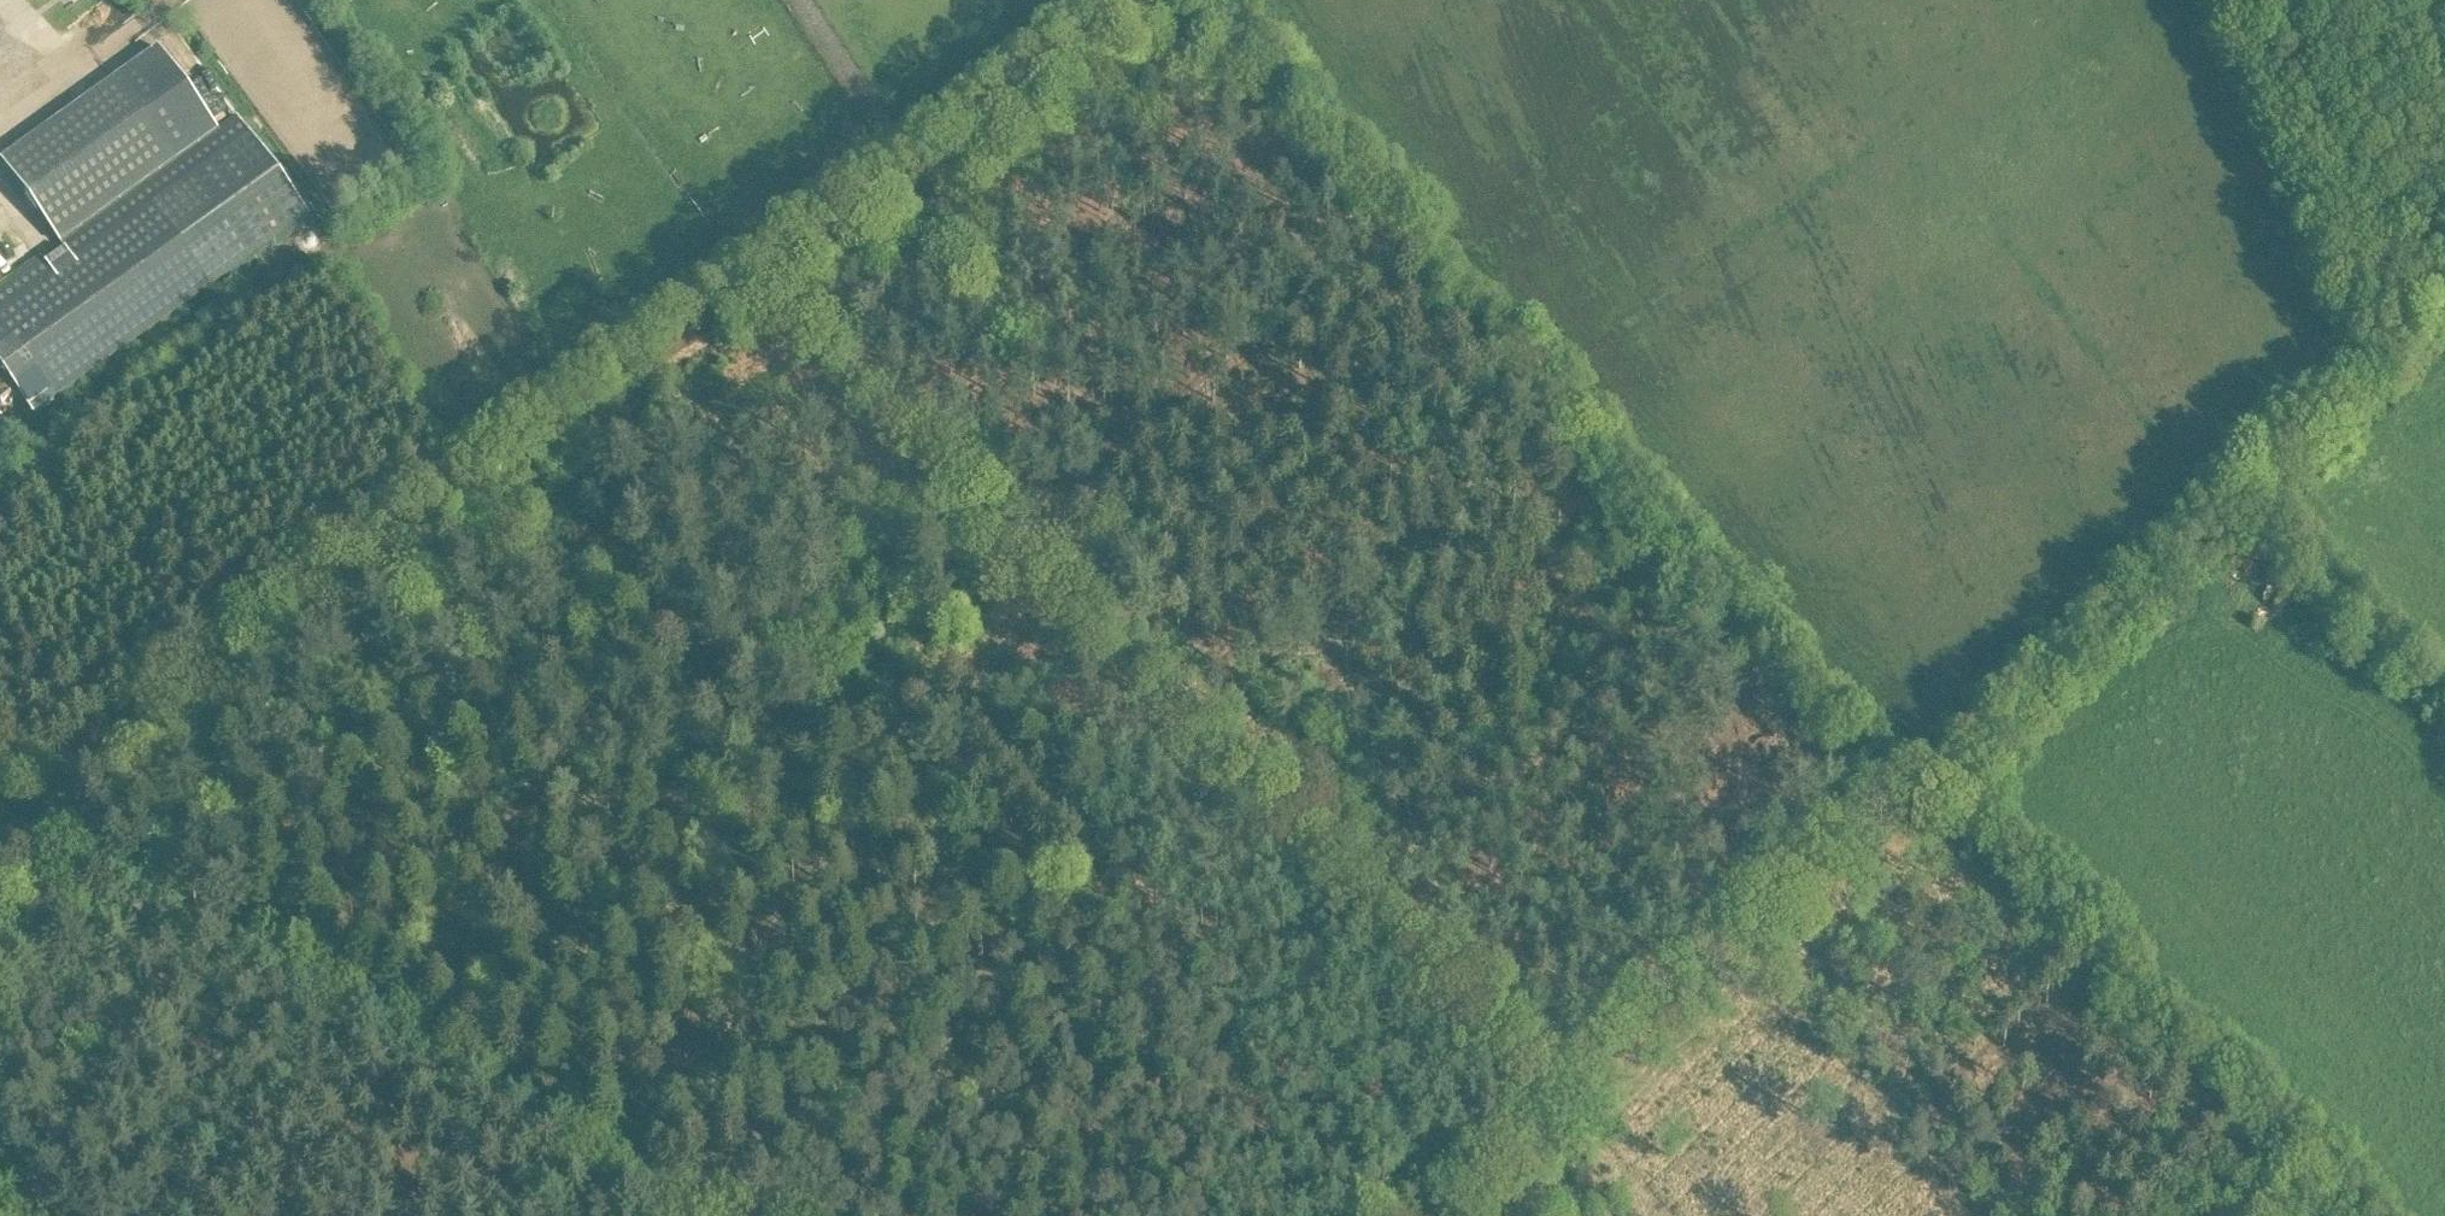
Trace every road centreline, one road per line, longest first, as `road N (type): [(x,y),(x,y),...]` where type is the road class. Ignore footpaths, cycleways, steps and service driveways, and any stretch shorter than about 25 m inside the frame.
road 1 (unclassified): [(670,1215),(0,828)]

